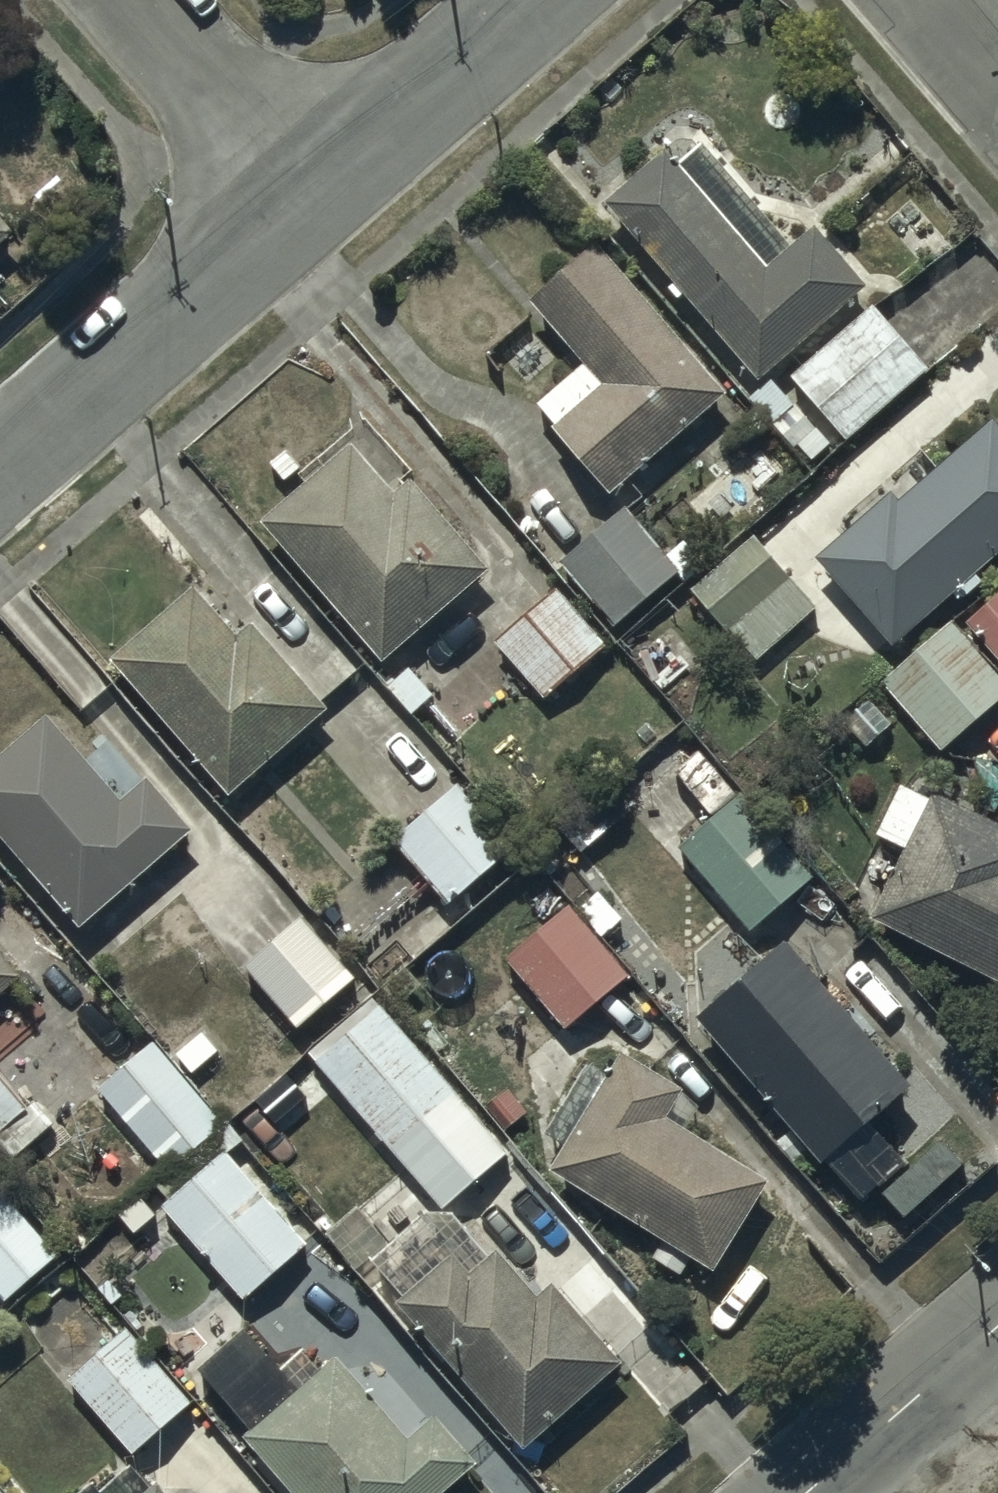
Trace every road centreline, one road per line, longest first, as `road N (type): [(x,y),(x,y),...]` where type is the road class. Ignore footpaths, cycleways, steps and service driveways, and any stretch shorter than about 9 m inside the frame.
road 1 (residential): [(0,472),(316,199)]
road 2 (residential): [(316,199),(549,0)]
road 3 (residential): [(316,199),(142,0)]
road 4 (tertiary): [(997,1339),(820,1492)]

